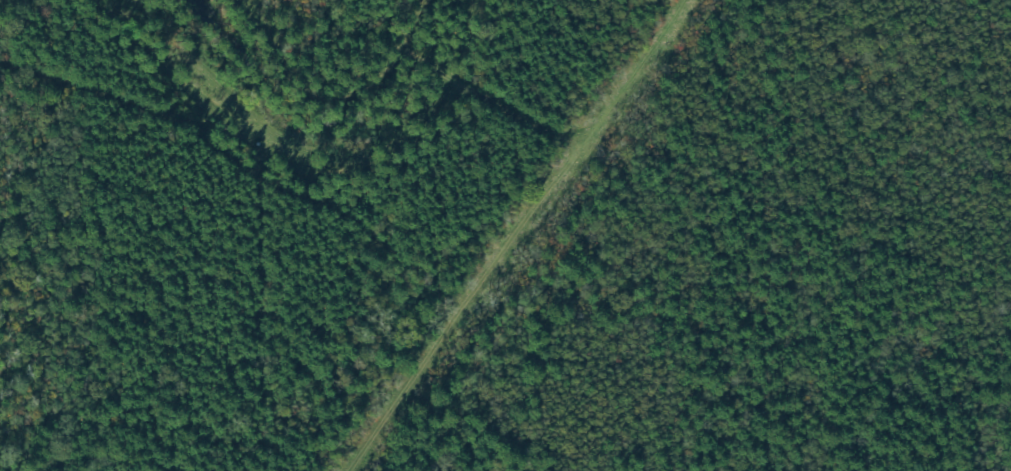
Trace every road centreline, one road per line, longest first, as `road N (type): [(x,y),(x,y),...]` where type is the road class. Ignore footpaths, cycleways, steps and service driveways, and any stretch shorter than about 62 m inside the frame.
road 1 (track): [(690,0),(349,470)]

